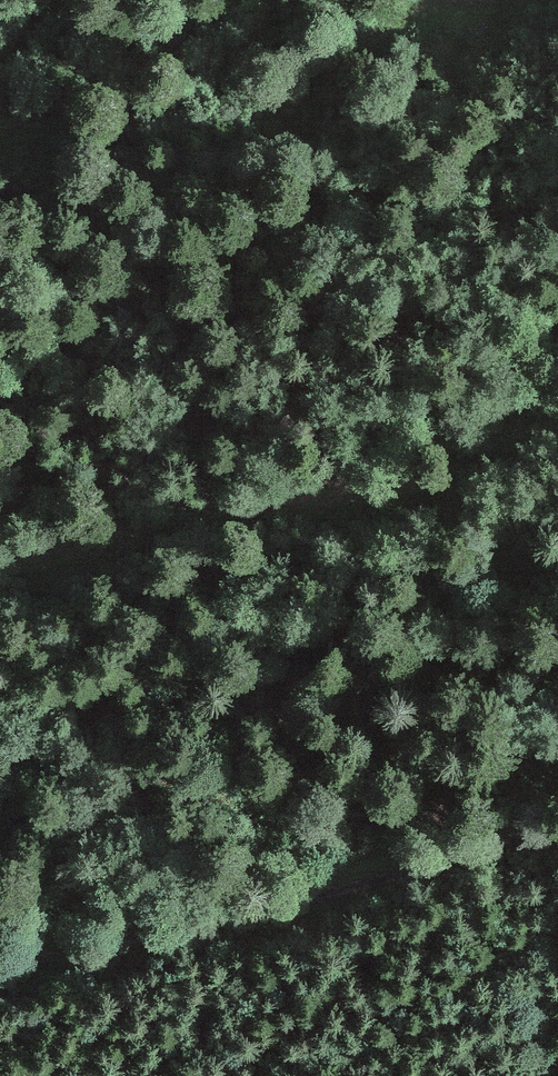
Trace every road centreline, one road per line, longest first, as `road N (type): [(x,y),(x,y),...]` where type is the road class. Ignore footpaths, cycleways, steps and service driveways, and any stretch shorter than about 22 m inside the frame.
road 1 (track): [(557,828),(0,973)]
road 2 (track): [(0,560),(445,483),(557,434)]
road 3 (track): [(473,0),(0,171)]

